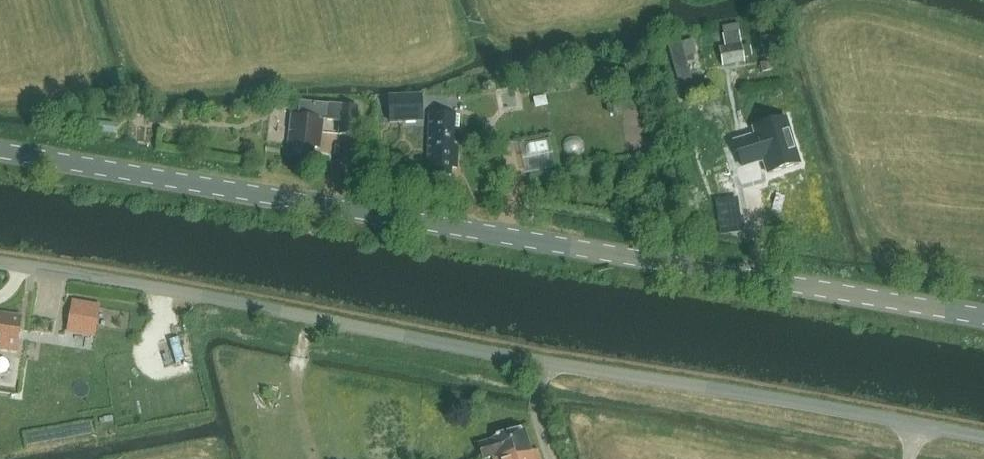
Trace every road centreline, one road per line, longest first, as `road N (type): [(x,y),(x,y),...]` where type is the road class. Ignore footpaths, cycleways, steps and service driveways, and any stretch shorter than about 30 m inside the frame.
road 1 (unclassified): [(983,441),(0,269)]
road 2 (tertiary): [(983,315),(0,150)]

